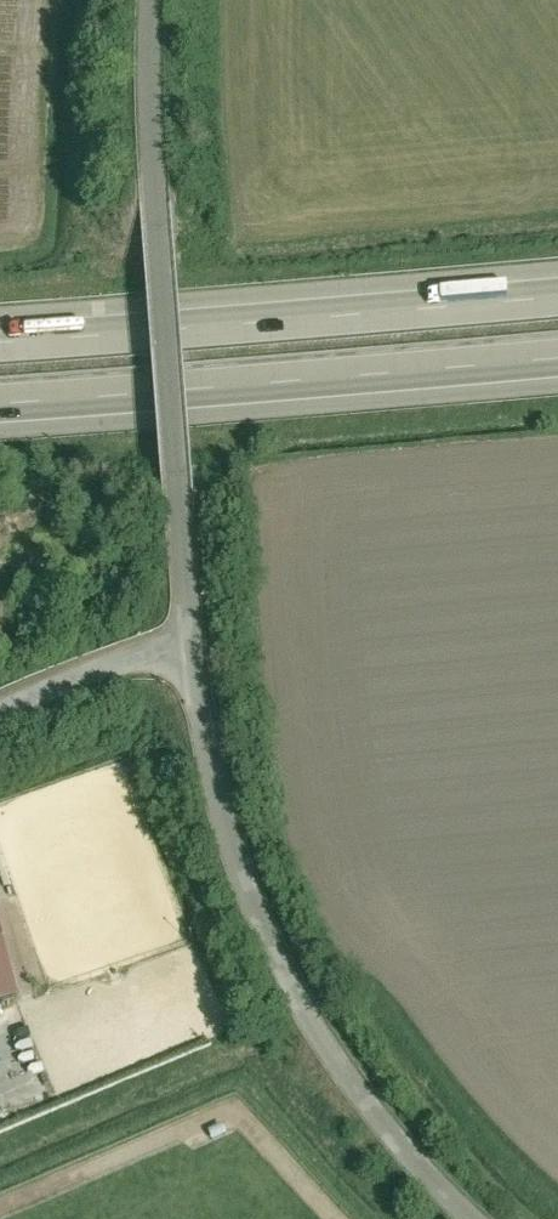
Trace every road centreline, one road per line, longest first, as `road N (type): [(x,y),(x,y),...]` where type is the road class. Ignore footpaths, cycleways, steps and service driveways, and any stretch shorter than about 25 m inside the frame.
road 1 (residential): [(177,654),(212,820),(242,913),(286,1005),(353,1102),(462,1218)]
road 2 (motorway): [(557,283),(0,328)]
road 3 (motorway): [(0,409),(557,365)]
road 4 (residential): [(170,518),(151,214)]
road 5 (residential): [(146,0),(151,214)]
road 6 (residential): [(177,654),(60,685),(0,720)]
road 7 (residential): [(170,518),(177,654)]

